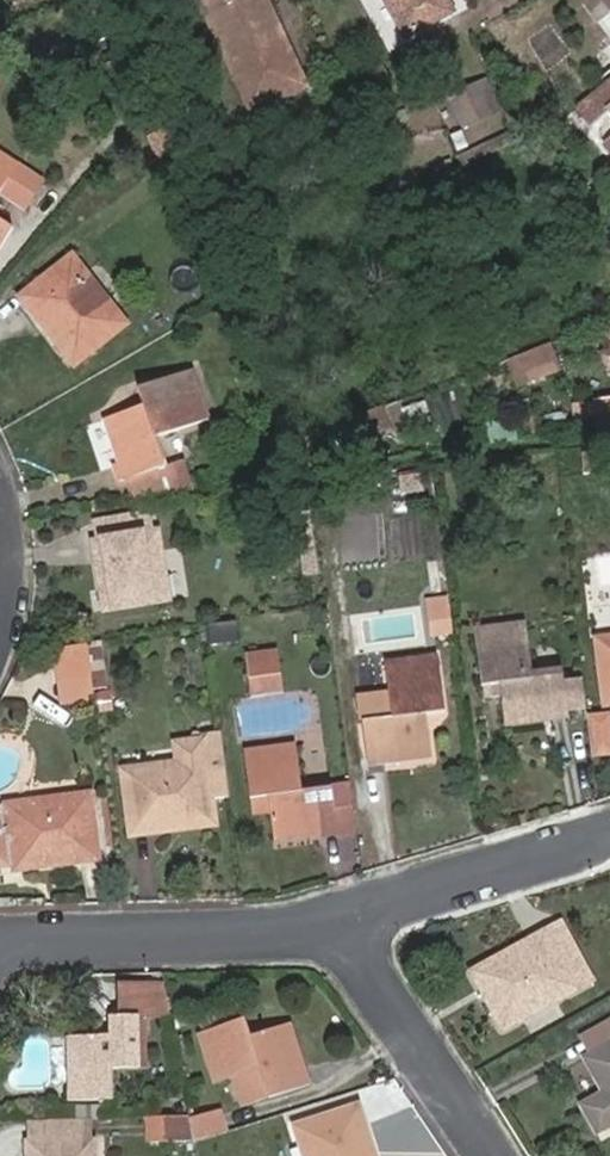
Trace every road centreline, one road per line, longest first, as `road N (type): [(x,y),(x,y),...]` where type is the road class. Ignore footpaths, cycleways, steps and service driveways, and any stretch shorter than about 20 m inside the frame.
road 1 (residential): [(344,926),(0,942)]
road 2 (residential): [(609,841),(344,926)]
road 3 (residential): [(344,926),(498,1155)]
road 4 (residential): [(0,629),(7,530),(0,507)]

